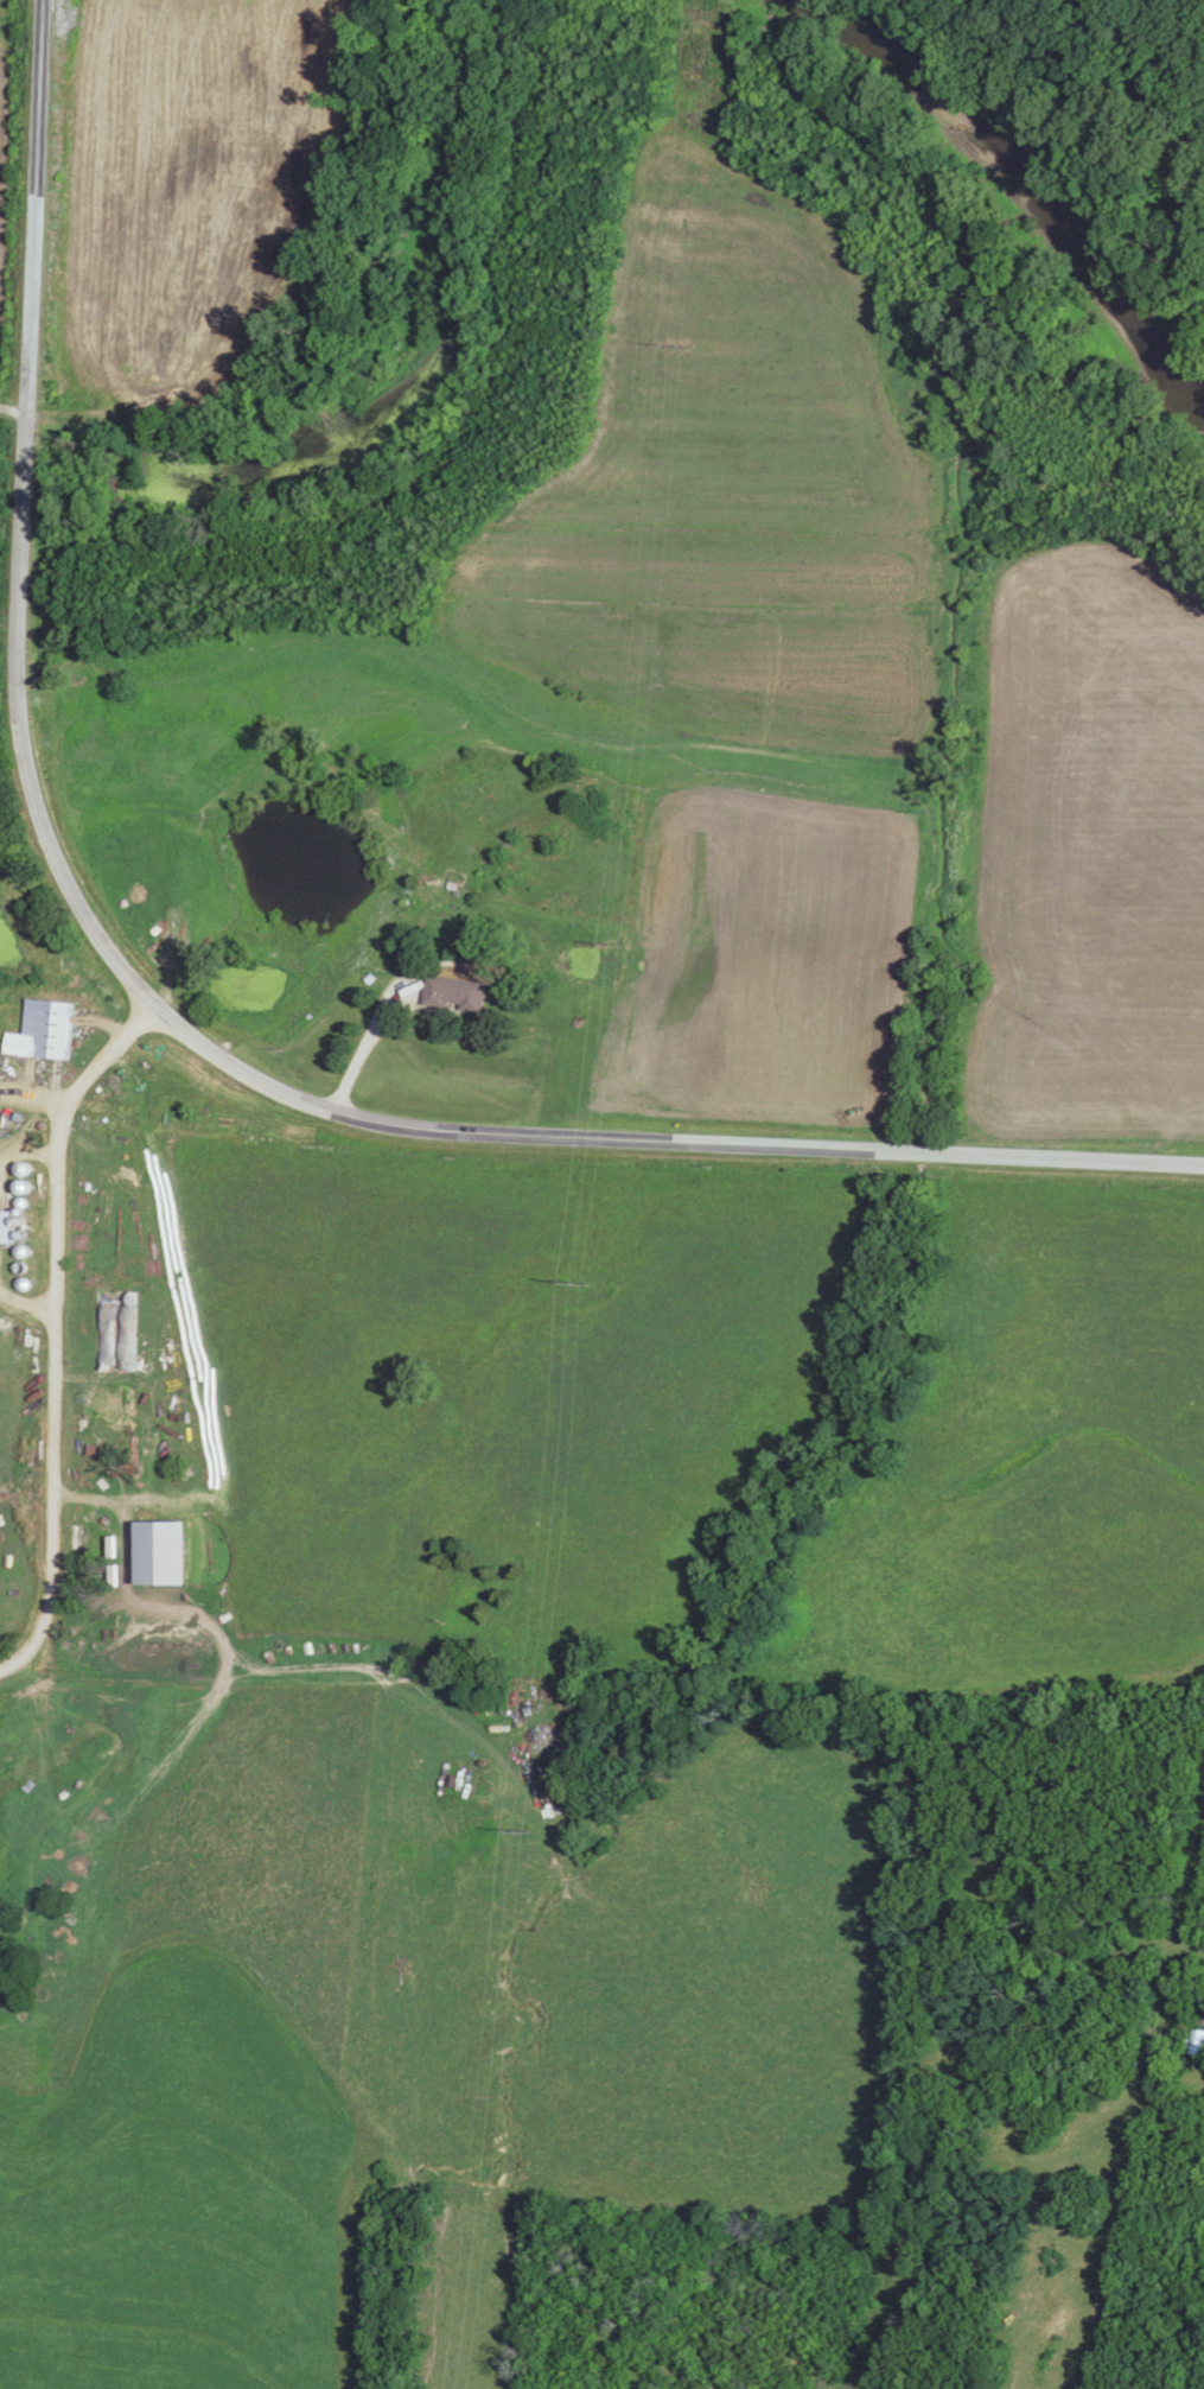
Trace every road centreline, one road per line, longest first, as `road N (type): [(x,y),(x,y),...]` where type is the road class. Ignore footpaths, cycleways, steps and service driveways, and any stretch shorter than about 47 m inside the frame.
road 1 (secondary): [(1203,1169),(556,1143),(384,1127),(332,1114),(250,1075),(159,1009),(66,882),(28,781),(21,738),(42,0)]
road 2 (residential): [(0,1669),(30,1650),(50,1602),(64,1114),(155,1004)]

